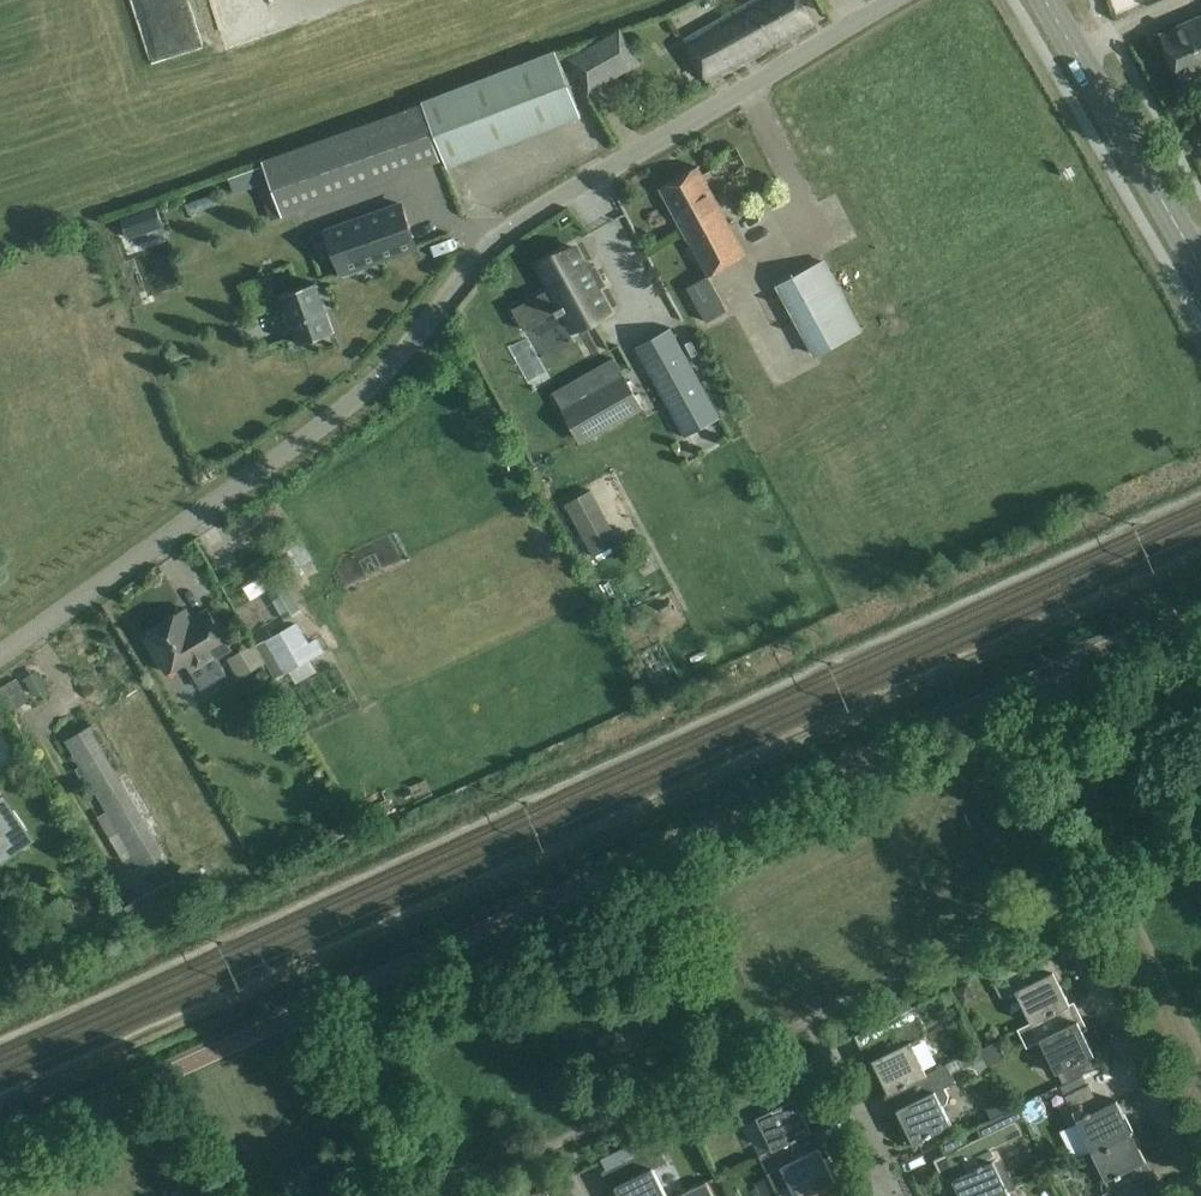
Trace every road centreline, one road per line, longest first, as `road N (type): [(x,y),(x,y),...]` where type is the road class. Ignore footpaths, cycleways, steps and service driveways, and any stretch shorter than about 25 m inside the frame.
road 1 (unclassified): [(0,1149),(1200,606)]
road 2 (unclassified): [(0,654),(354,401),(481,254),(524,217),(892,0)]
road 3 (tertiary): [(1200,269),(1044,0)]
road 4 (residential): [(1200,1187),(1067,933)]
road 5 (residential): [(896,1195),(825,1046)]

